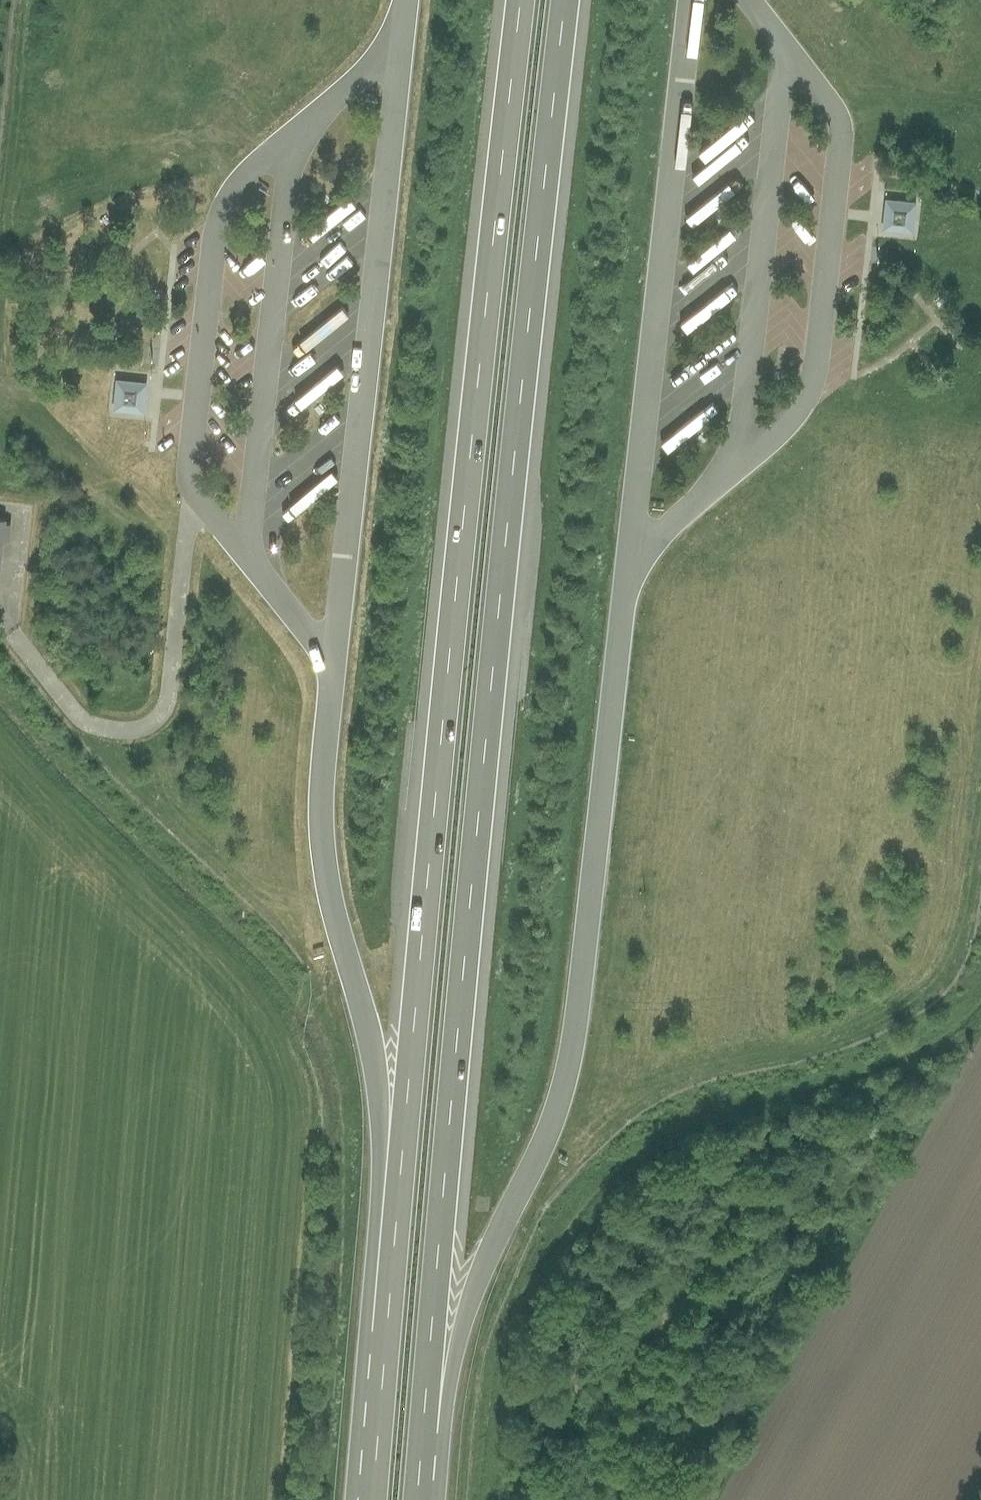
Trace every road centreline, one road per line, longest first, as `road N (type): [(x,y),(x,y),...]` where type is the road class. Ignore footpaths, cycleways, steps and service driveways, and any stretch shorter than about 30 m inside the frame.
road 1 (motorway): [(418,1489),(479,806),(572,0)]
road 2 (motorway): [(515,0),(380,1408)]
road 3 (motorway): [(368,1029),(381,1136),(364,1358),(380,1408)]
road 4 (motorway): [(418,1489),(443,1454),(464,1306),(513,1204)]

